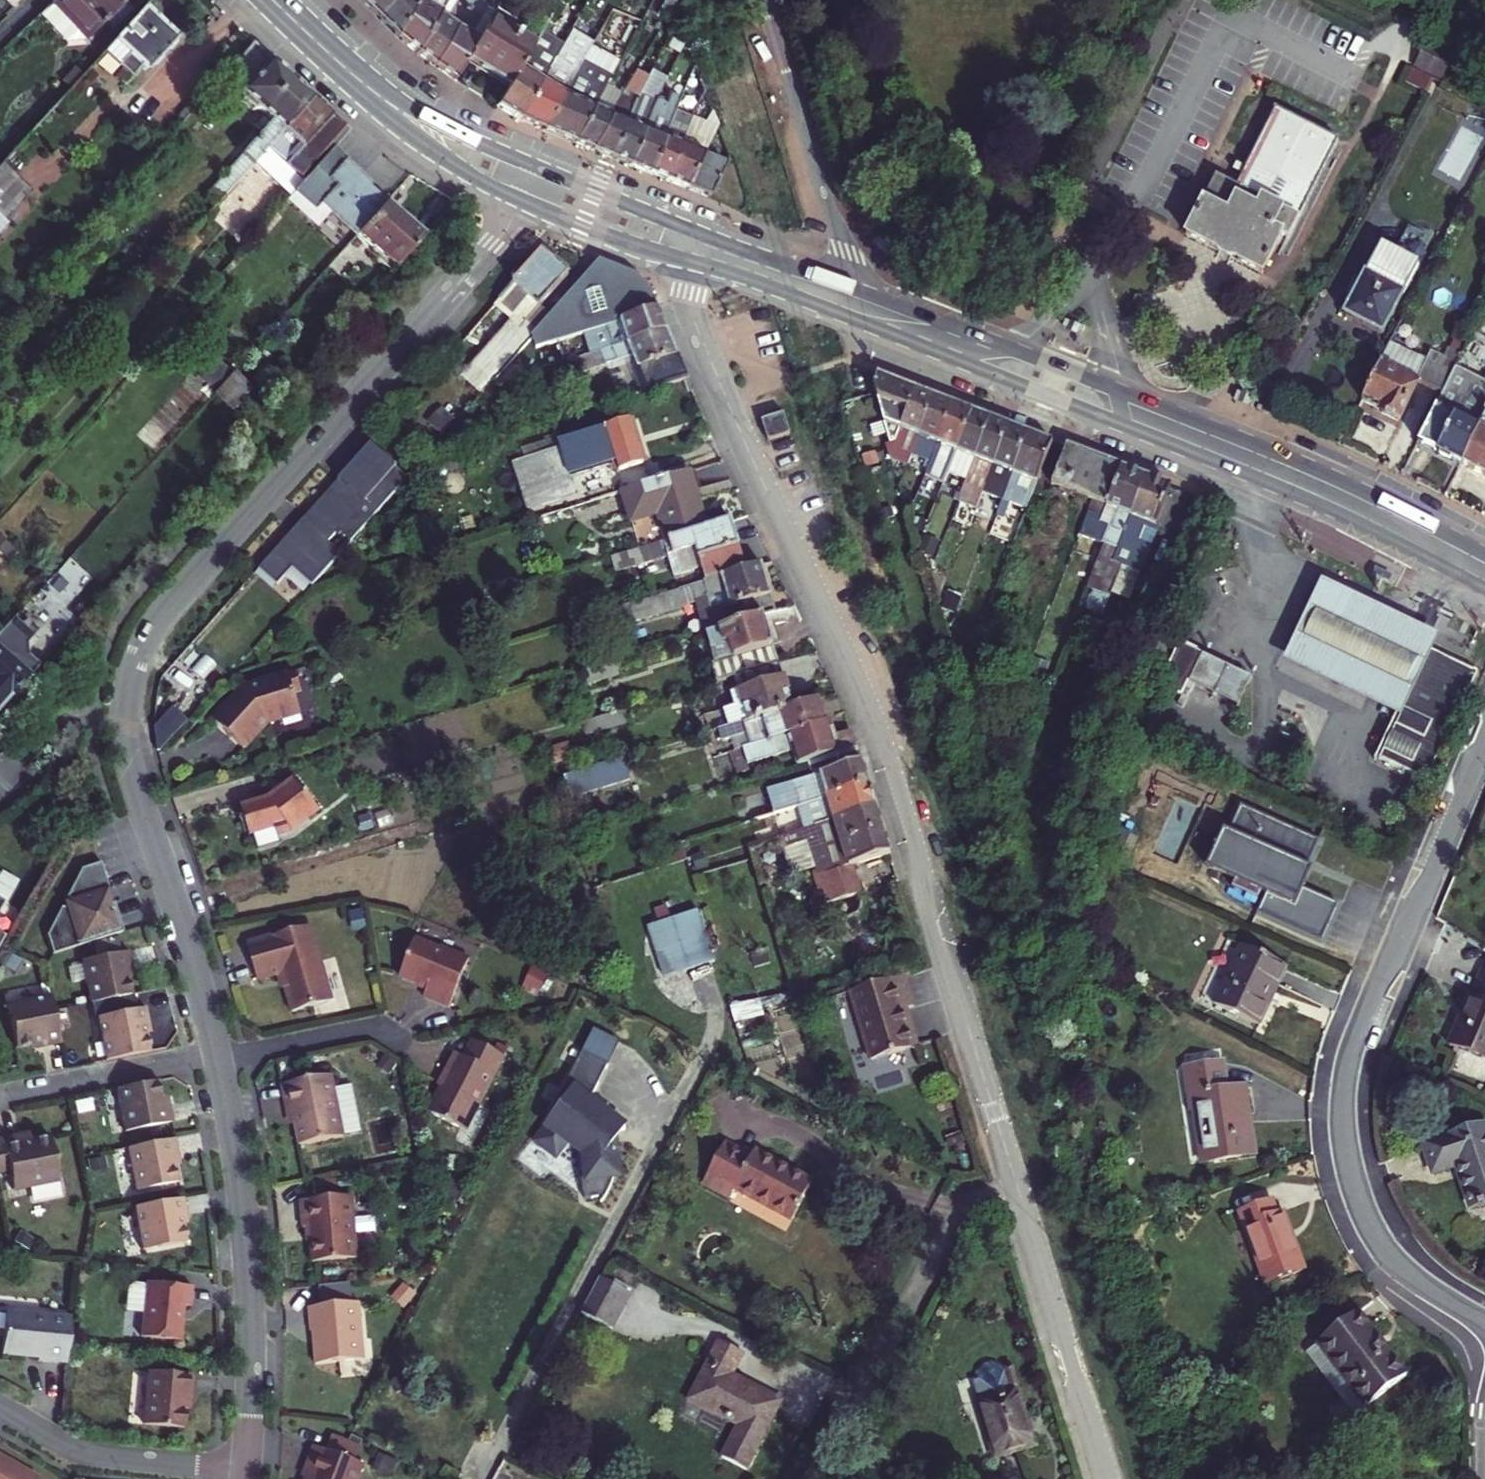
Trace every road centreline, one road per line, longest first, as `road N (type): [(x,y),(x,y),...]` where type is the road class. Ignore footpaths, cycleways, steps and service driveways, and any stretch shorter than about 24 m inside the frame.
road 1 (residential): [(684,260),(698,329),(871,721),(1107,1478)]
road 2 (residential): [(218,1059),(129,766),(128,702),(139,657),(167,611),(524,202)]
road 3 (primary): [(849,319),(1239,471),(1484,589)]
road 4 (primary): [(1484,555),(1300,463),(856,288)]
road 5 (residential): [(1484,742),(1358,1025),(1342,1124),(1347,1166),(1374,1230),(1421,1282),(1484,1322)]
road 6 (residential): [(247,1471),(248,1269),(218,1059)]
road 7 (residential): [(856,288),(768,0)]
road 8 (primary): [(311,37),(410,137),(524,202)]
road 9 (primary): [(544,171),(421,116),(311,37)]
road 10 (residential): [(0,1405),(87,1455),(247,1471)]
road 11 (residential): [(0,1096),(218,1059)]
road 12 (residential): [(218,1059),(364,1029),(396,1039)]
road 13 (primary): [(856,288),(688,230)]
road 14 (primary): [(684,260),(849,319)]
road 15 (primary): [(524,202),(684,260)]
road 16 (primary): [(688,230),(544,171)]

